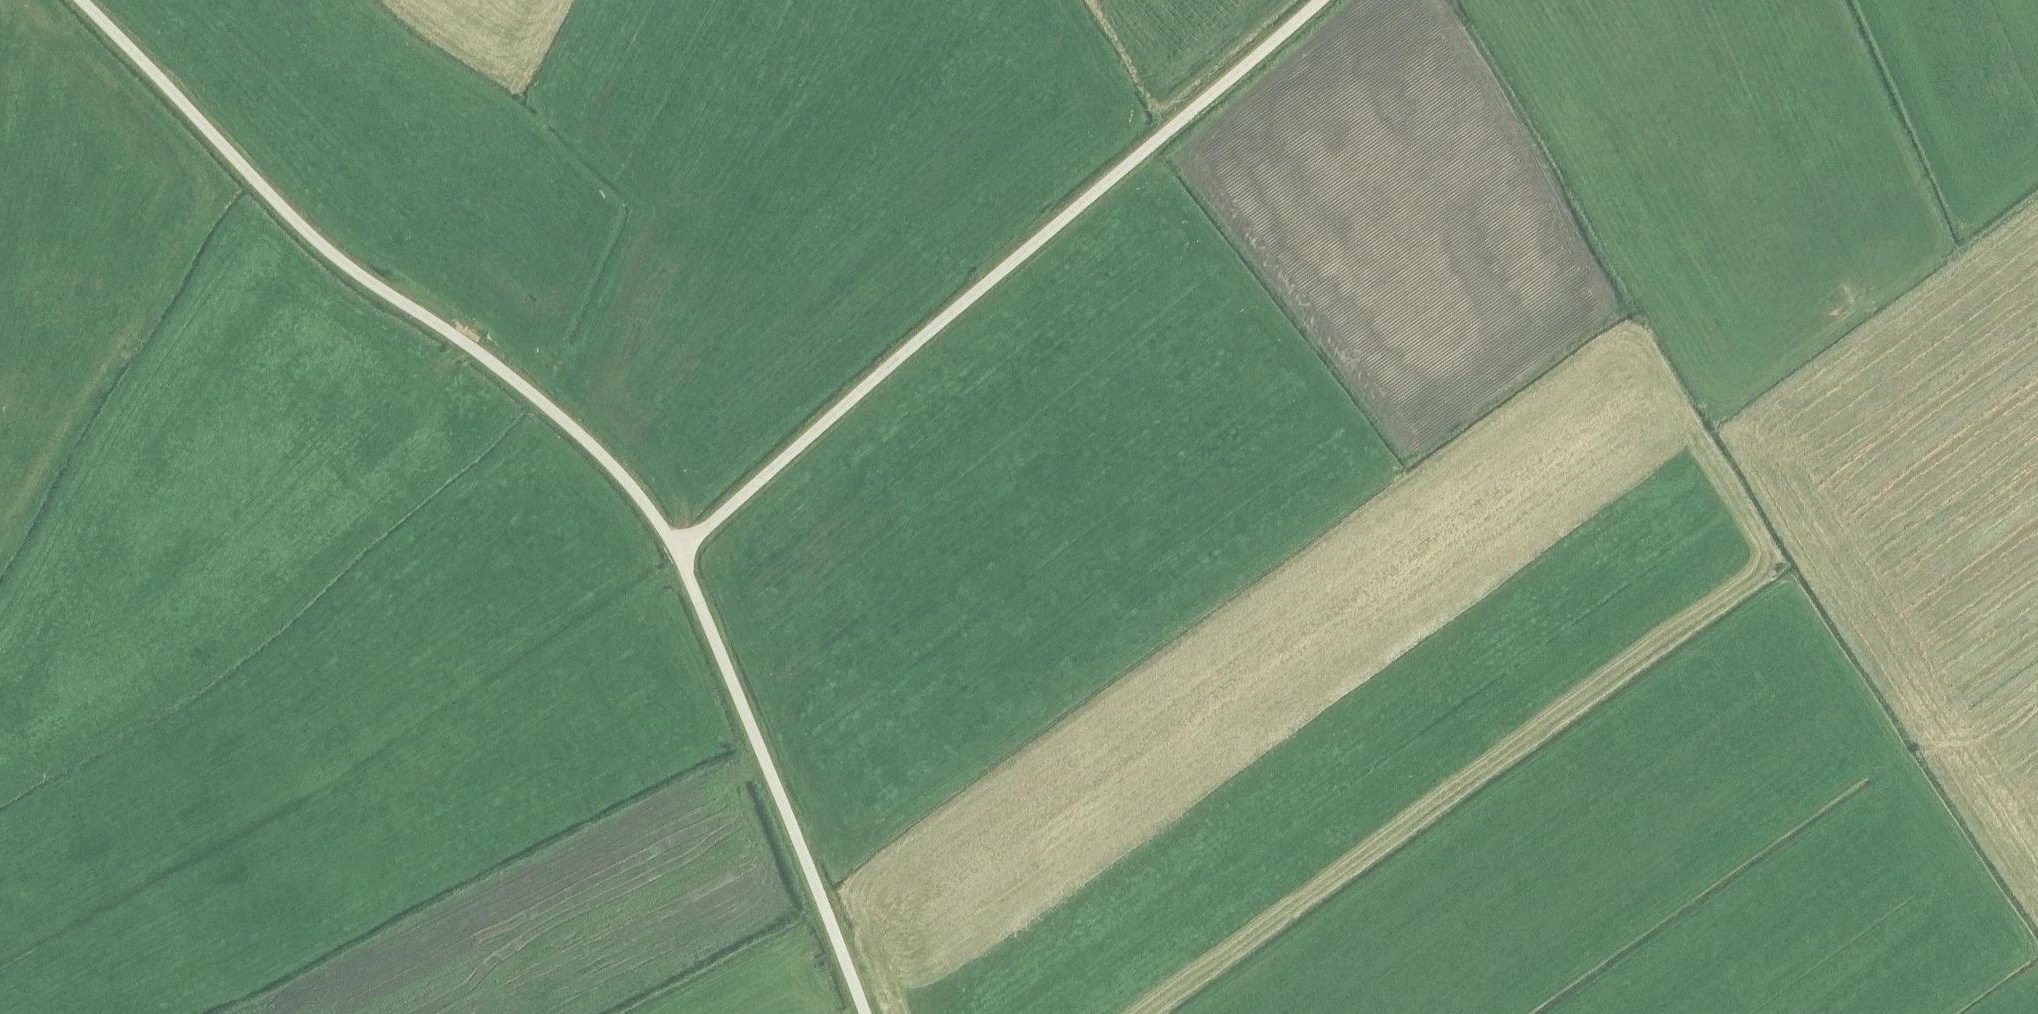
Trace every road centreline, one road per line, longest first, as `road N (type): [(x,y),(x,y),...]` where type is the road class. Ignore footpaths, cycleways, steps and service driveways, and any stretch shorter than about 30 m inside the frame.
road 1 (unclassified): [(679,553),(1322,0)]
road 2 (unclassified): [(679,553),(627,480),(569,424),(401,295),(322,251),(91,0)]
road 3 (unclassified): [(869,1013),(679,553)]

